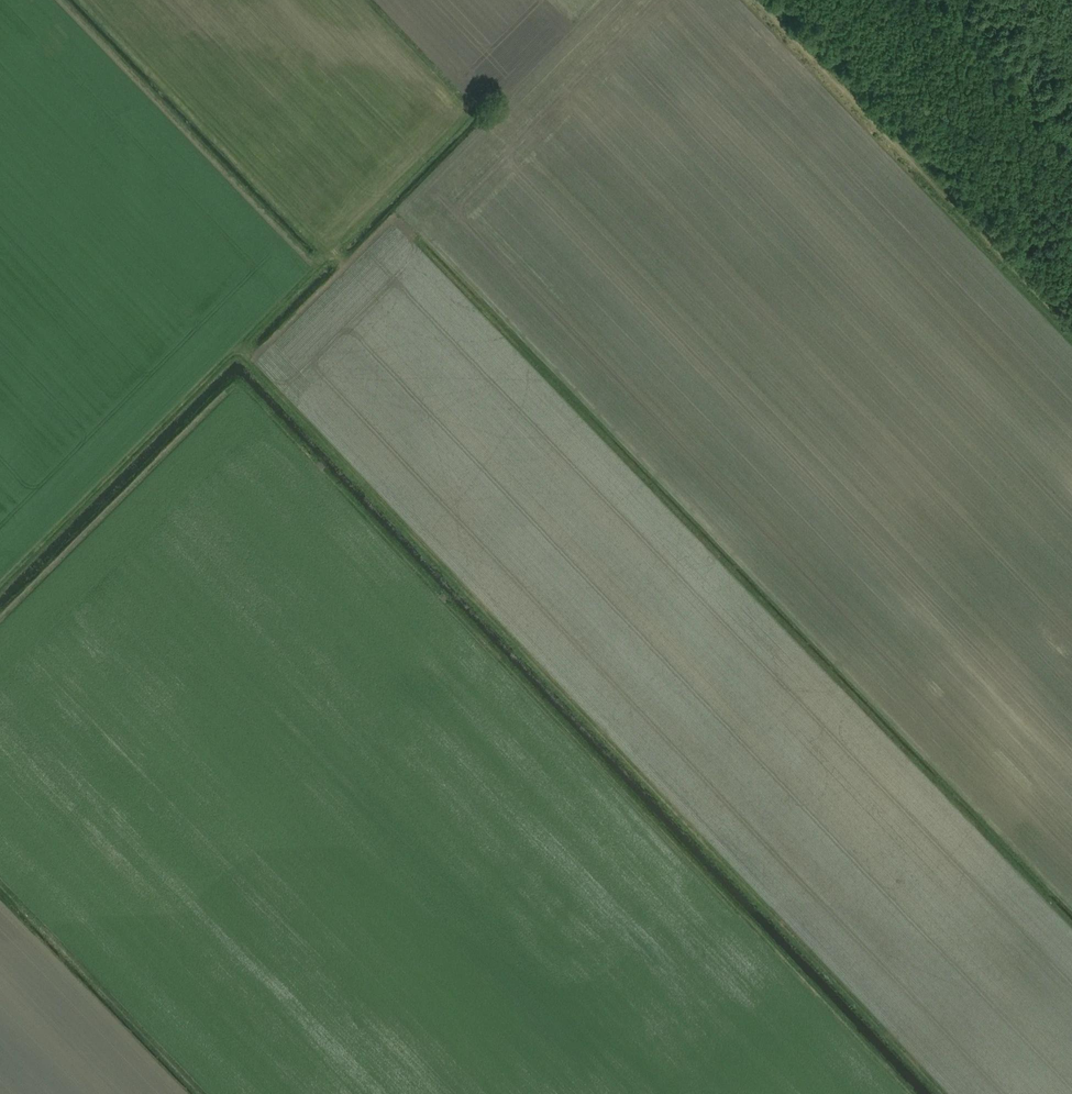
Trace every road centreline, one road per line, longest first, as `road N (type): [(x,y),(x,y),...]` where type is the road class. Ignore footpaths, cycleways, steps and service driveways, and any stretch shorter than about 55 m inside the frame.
road 1 (track): [(0,622),(228,390),(256,397),(911,1093)]
road 2 (track): [(759,0),(1071,324)]

